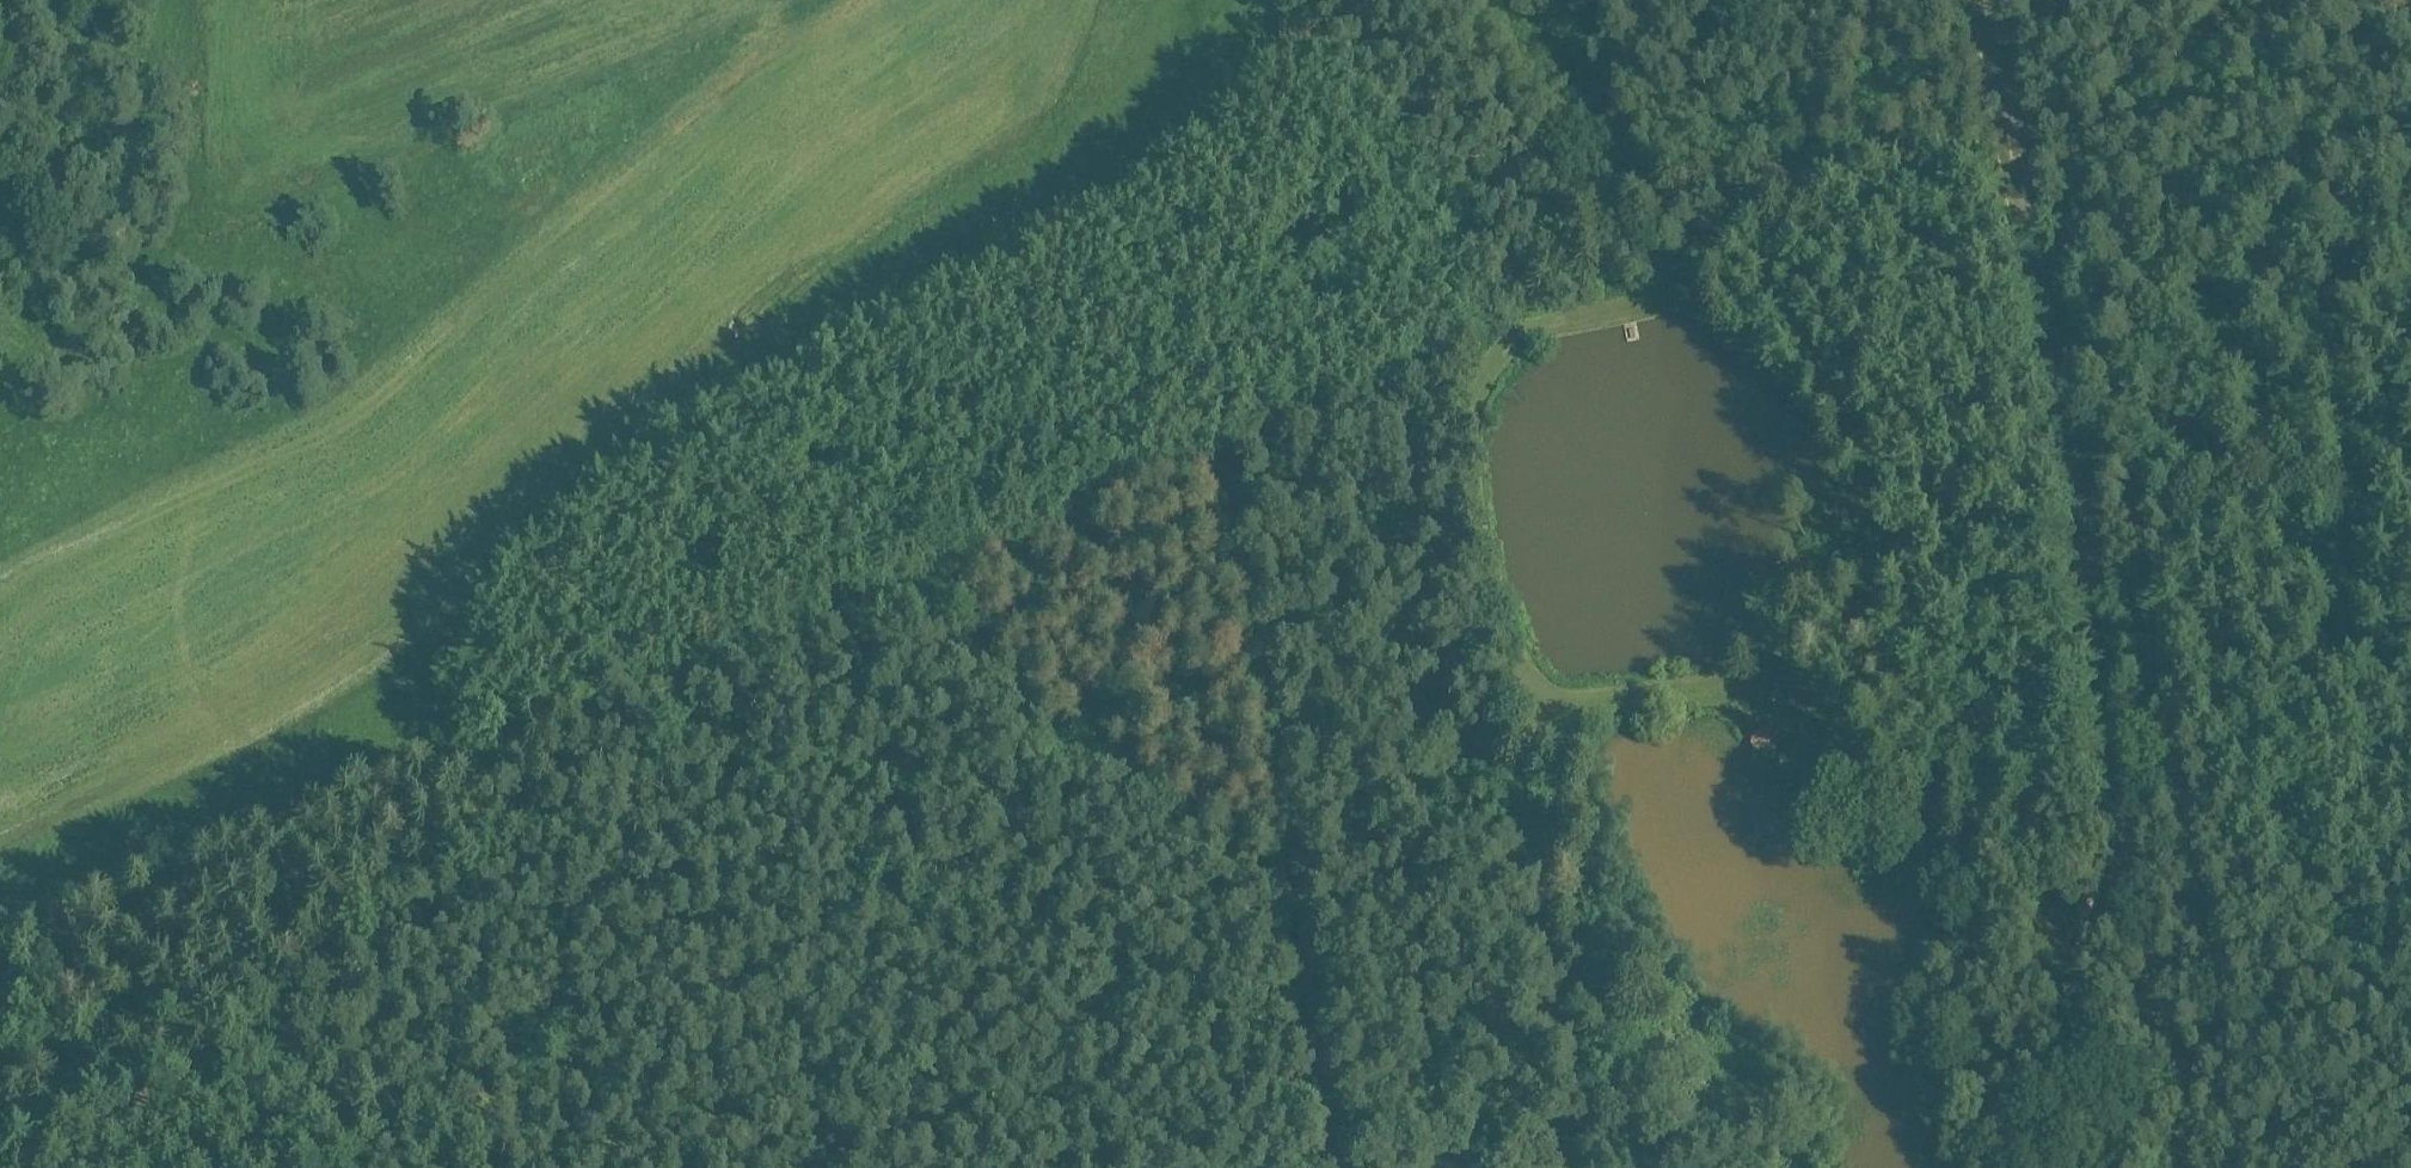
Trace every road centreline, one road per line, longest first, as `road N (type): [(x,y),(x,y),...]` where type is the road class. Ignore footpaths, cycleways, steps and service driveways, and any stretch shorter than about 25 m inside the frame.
road 1 (track): [(0,1101),(206,1013),(522,789),(1201,482),(1333,1167)]
road 2 (track): [(1434,1167),(1539,1107),(1501,701),(1458,454),(1462,430),(1519,334),(1854,187),(2013,181),(2039,173)]
road 3 (track): [(2053,1167),(2048,1127),(2067,988),(2093,891),(2090,825),(1984,0)]
road 4 (track): [(2011,0),(2058,296),(2099,696),(2173,1167)]
road 5 (track): [(1501,701),(1780,663),(1905,725)]
road 6 (track): [(2117,820),(2189,782),(2410,716)]
road 7 (track): [(475,1167),(206,1013)]

